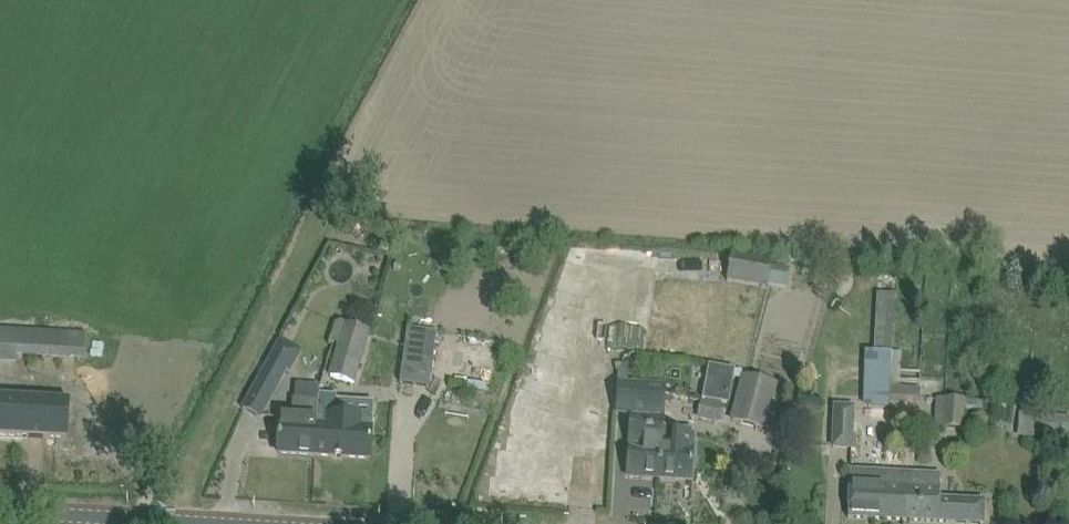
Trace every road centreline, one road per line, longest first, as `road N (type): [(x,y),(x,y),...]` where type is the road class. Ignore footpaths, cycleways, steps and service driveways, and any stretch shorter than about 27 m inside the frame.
road 1 (secondary): [(264,523),(0,509)]

